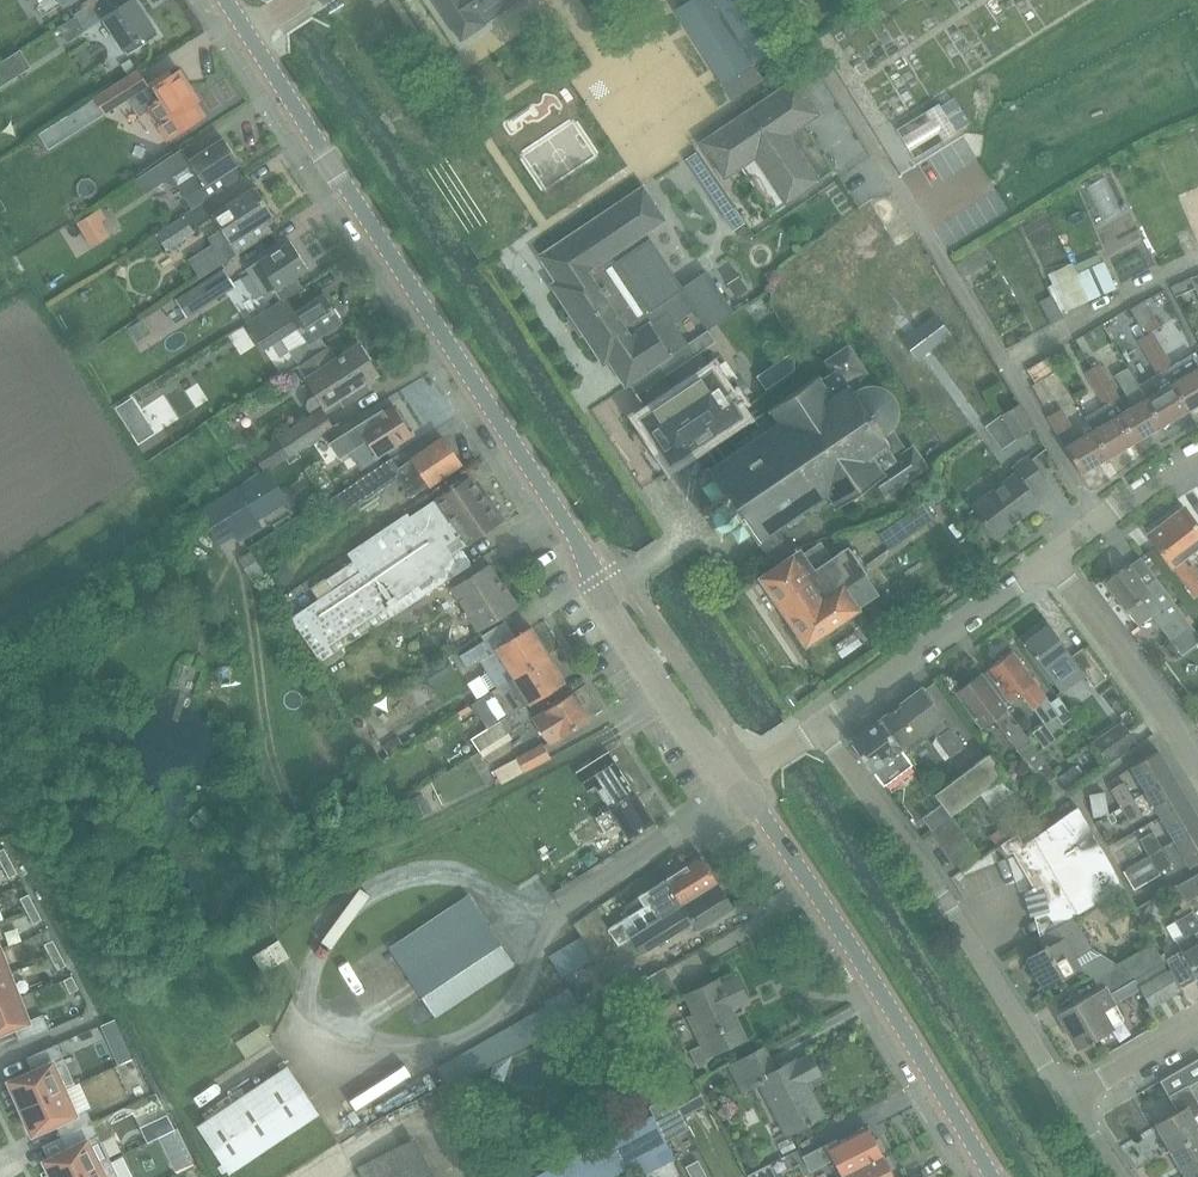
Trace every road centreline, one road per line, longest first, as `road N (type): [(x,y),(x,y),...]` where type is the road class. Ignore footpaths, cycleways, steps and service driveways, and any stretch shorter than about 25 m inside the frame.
road 1 (tertiary): [(735,778),(658,675),(249,35)]
road 2 (tertiary): [(984,1176),(866,975),(735,778)]
road 3 (residential): [(1076,1102),(823,722)]
road 4 (residential): [(823,722),(1054,553)]
road 5 (unclassified): [(1197,753),(1054,553)]
road 6 (residential): [(1054,553),(1197,456)]
road 7 (unclassified): [(1076,1102),(1197,1030)]

